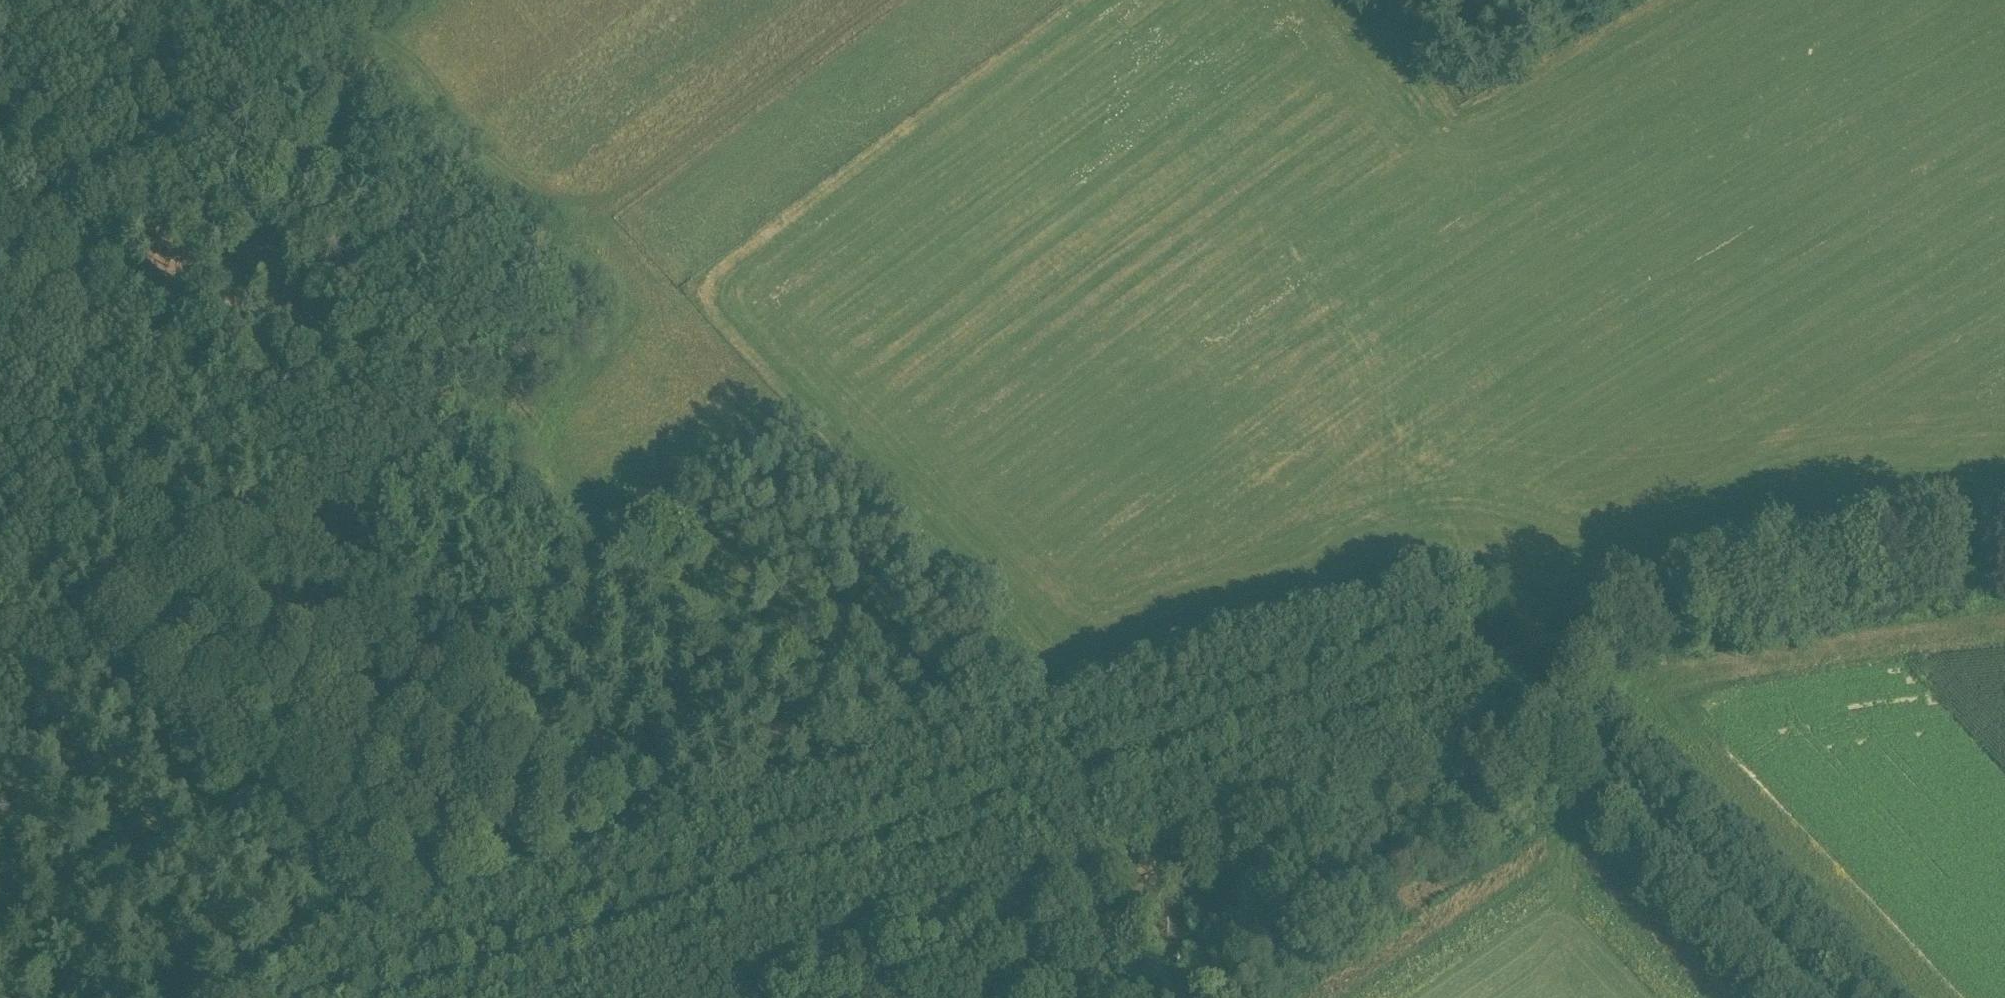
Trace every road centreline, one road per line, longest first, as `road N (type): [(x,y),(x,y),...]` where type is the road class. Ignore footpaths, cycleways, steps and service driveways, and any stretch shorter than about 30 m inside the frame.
road 1 (track): [(1487,653),(391,997)]
road 2 (track): [(2004,538),(1803,563),(1487,653)]
road 3 (track): [(1487,653),(1823,997)]
road 4 (track): [(0,255),(266,82),(376,0)]

